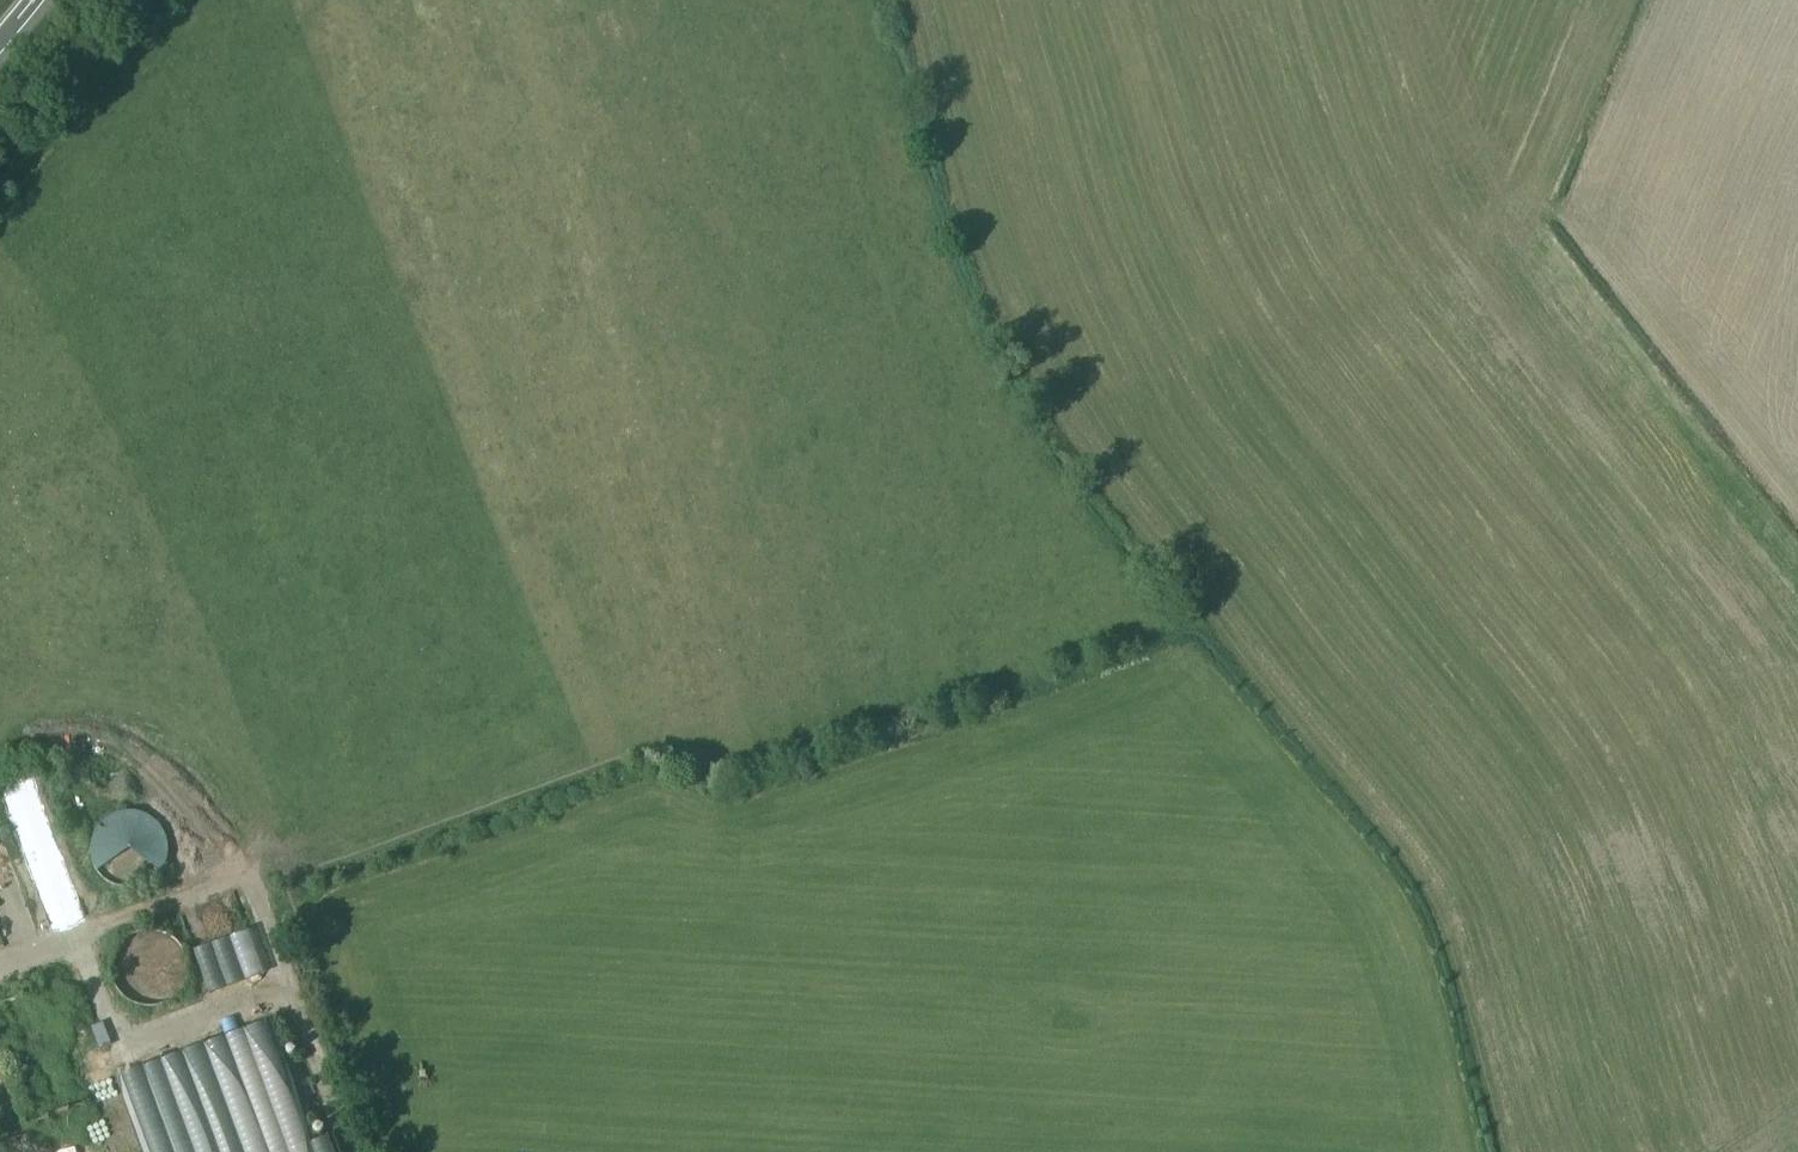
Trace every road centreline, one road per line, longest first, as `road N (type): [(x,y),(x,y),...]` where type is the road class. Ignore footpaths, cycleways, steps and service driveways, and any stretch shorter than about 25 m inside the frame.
road 1 (track): [(347,1151),(250,885),(217,884),(0,967)]

